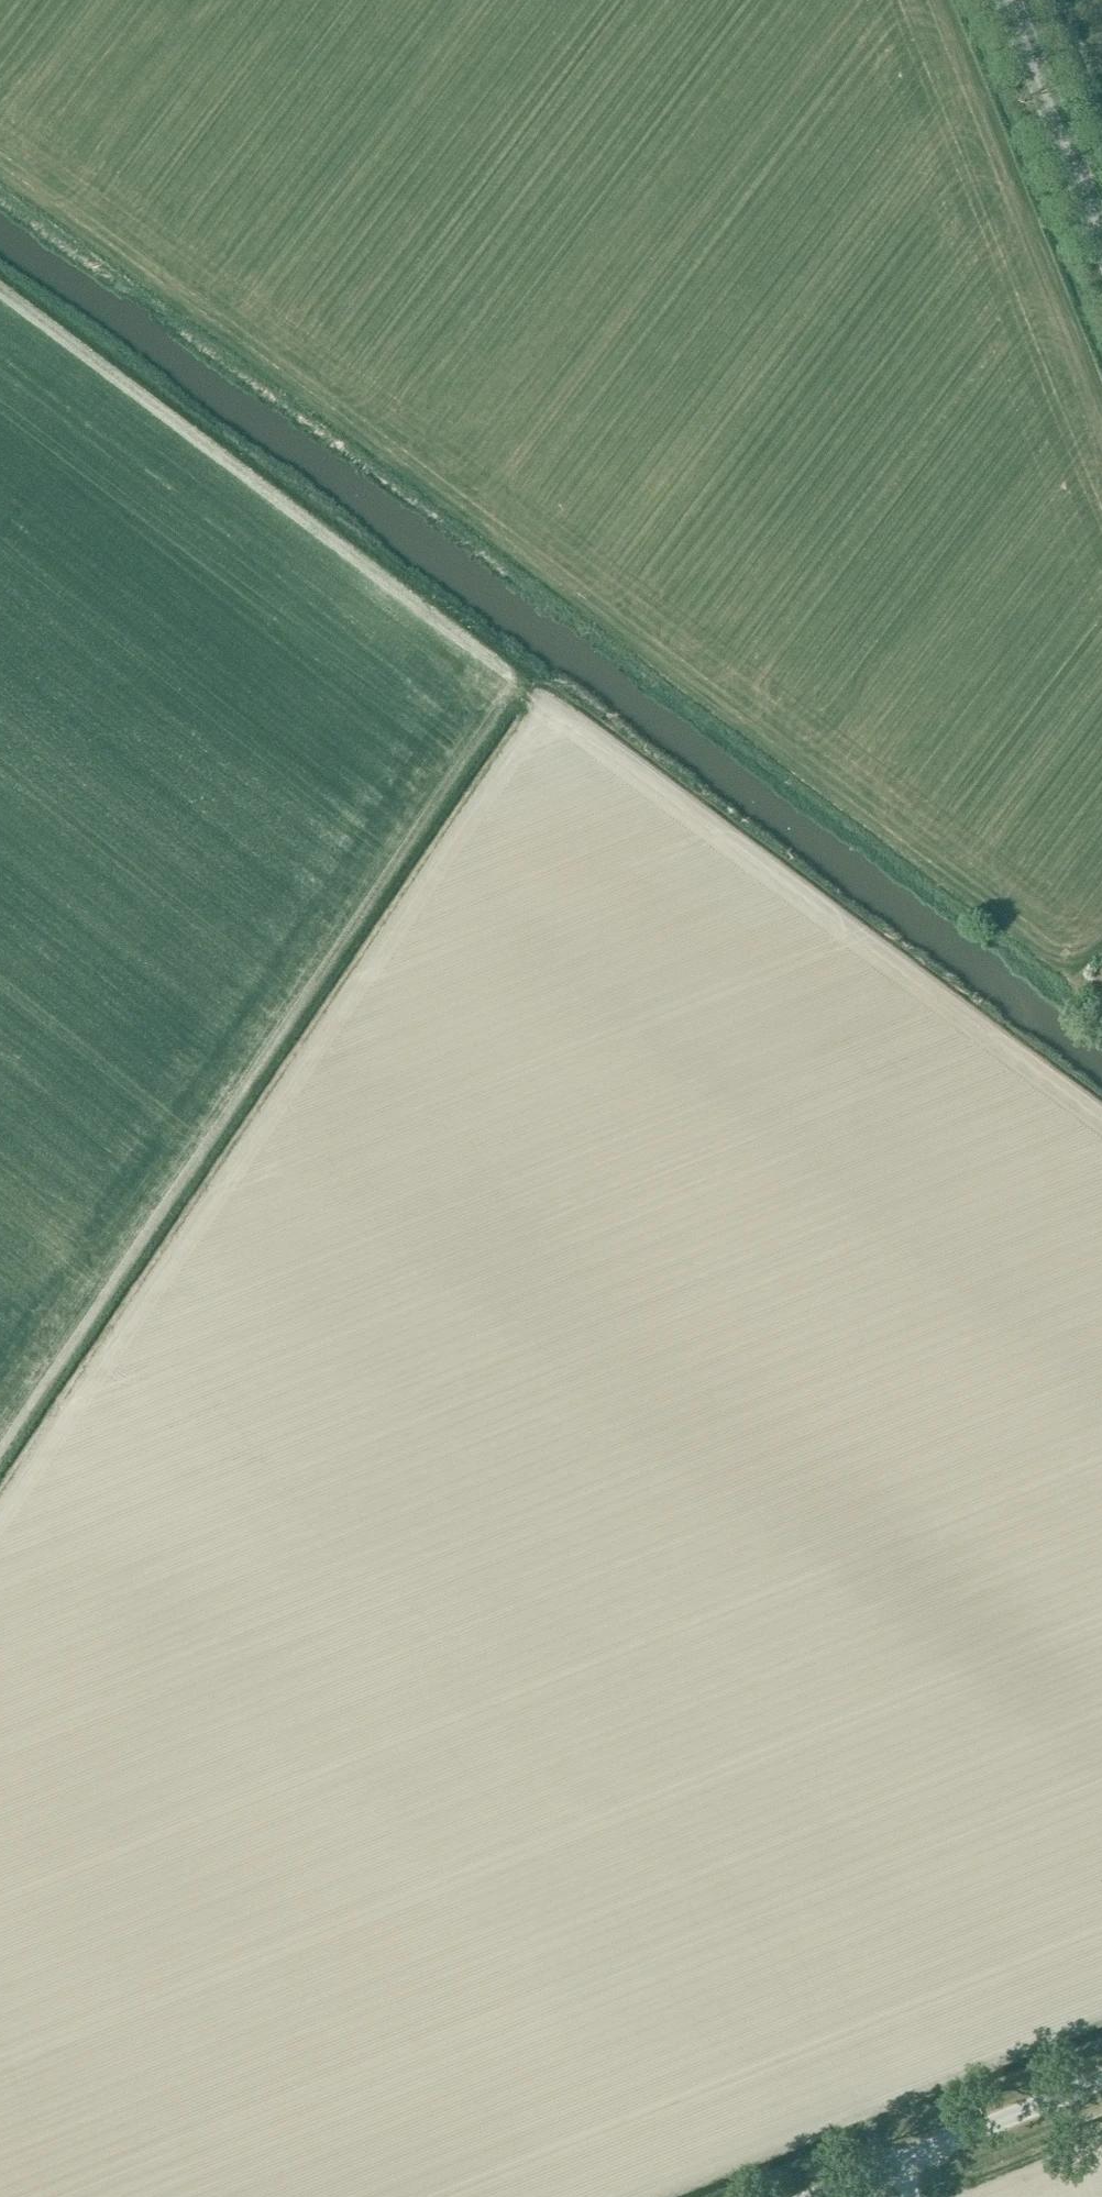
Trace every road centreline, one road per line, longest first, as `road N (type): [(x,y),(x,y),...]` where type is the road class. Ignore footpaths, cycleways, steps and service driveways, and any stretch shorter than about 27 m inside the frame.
road 1 (unclassified): [(810,2196),(1101,2078)]
road 2 (unclassified): [(1101,220),(1012,0)]

